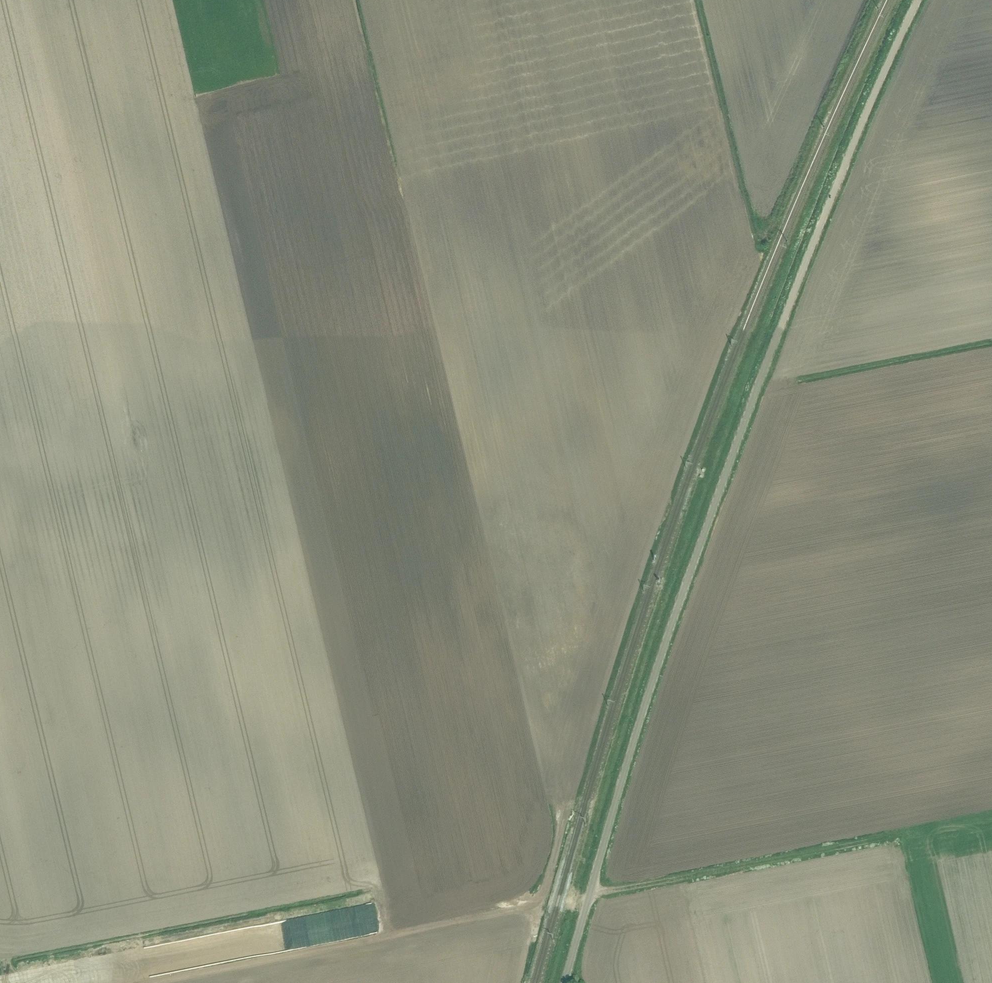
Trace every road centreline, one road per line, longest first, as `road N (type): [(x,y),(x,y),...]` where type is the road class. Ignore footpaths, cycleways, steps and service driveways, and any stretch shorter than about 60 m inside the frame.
road 1 (unclassified): [(564,982),(701,542),(838,178),(917,0)]

